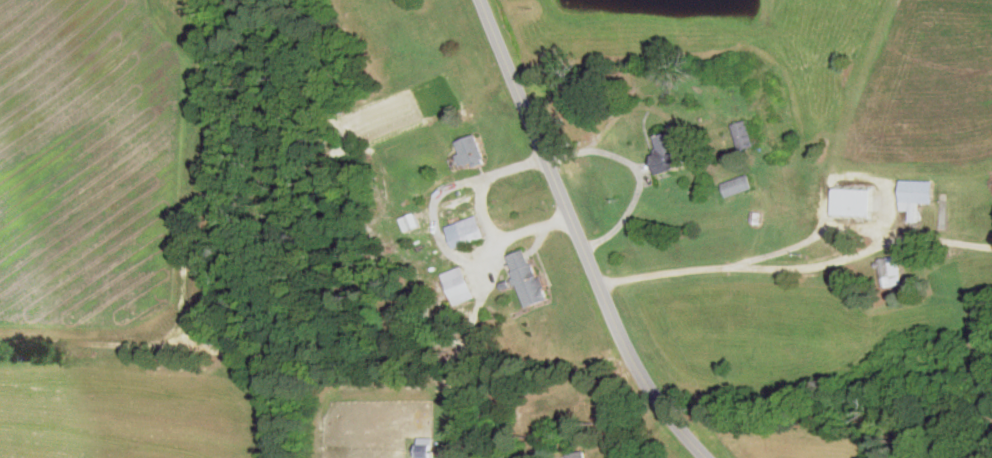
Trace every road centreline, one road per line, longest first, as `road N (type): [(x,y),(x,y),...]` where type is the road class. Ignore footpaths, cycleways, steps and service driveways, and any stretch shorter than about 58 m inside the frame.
road 1 (tertiary): [(707,457),(634,363),(480,0)]
road 2 (residential): [(598,284),(991,246)]

